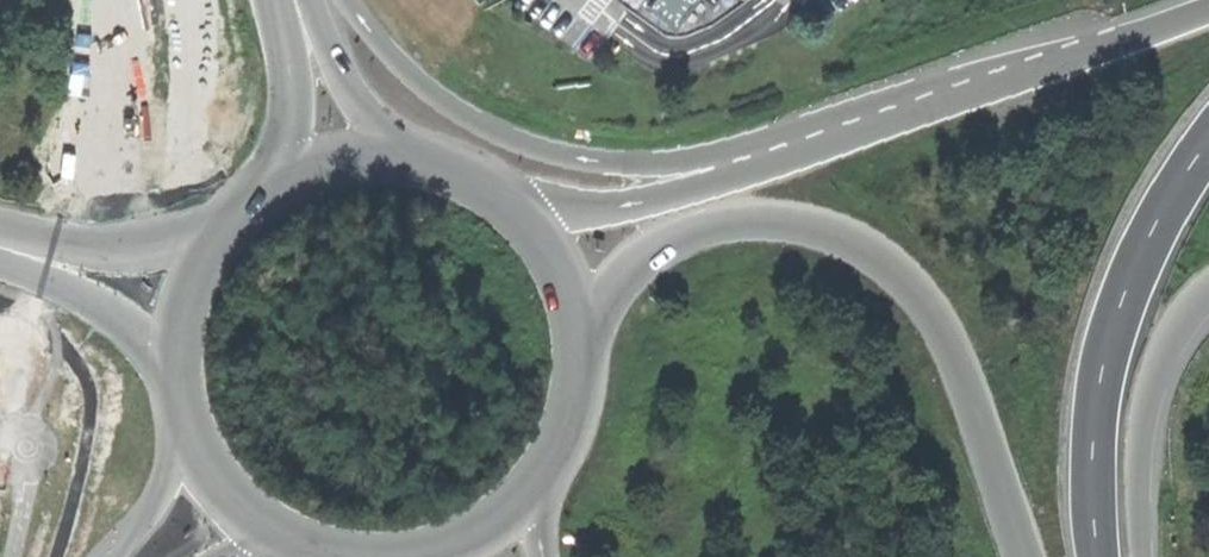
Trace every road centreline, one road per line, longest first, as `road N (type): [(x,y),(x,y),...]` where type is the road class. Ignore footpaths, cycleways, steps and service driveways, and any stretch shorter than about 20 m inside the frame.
road 1 (trunk): [(1090,35),(1006,81),(713,178),(545,173),(422,106),(332,17),(326,0)]
road 2 (trunk): [(400,140),(507,192),(669,239),(834,270),(884,298),(948,350),(1020,556)]
road 3 (trunk): [(1090,35),(706,148),(553,142),(455,83),(365,0)]
road 4 (trunk): [(1208,144),(1143,251),(1098,383),(1086,463),(1092,556)]
road 5 (secondary): [(110,0),(103,108),(65,331)]
road 6 (trunk): [(391,556),(341,548),(242,505),(146,374)]
road 7 (trunk): [(160,282),(191,233),(233,201),(295,165),(400,140)]
road 8 (secondary): [(160,282),(191,107),(191,0)]
road 9 (trunk): [(1141,556),(1141,413),(1162,354),(1188,308),(1208,291)]
road 10 (secondary): [(65,331),(21,556)]
road 11 (trunk): [(146,374),(187,511),(250,556)]
road 12 (trunk): [(251,0),(304,95),(400,140)]
road 13 (secondary): [(105,556),(146,374)]

